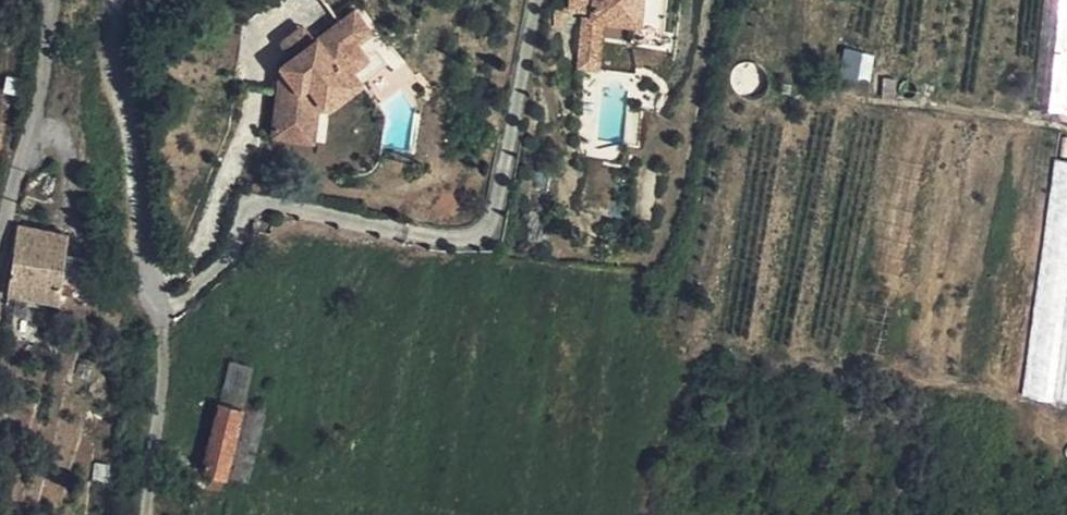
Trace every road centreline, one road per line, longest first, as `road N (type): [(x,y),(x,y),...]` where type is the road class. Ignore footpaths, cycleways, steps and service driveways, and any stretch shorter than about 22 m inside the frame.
road 1 (residential): [(0,271),(54,0)]
road 2 (residential): [(142,258),(161,308),(164,345),(150,514)]

